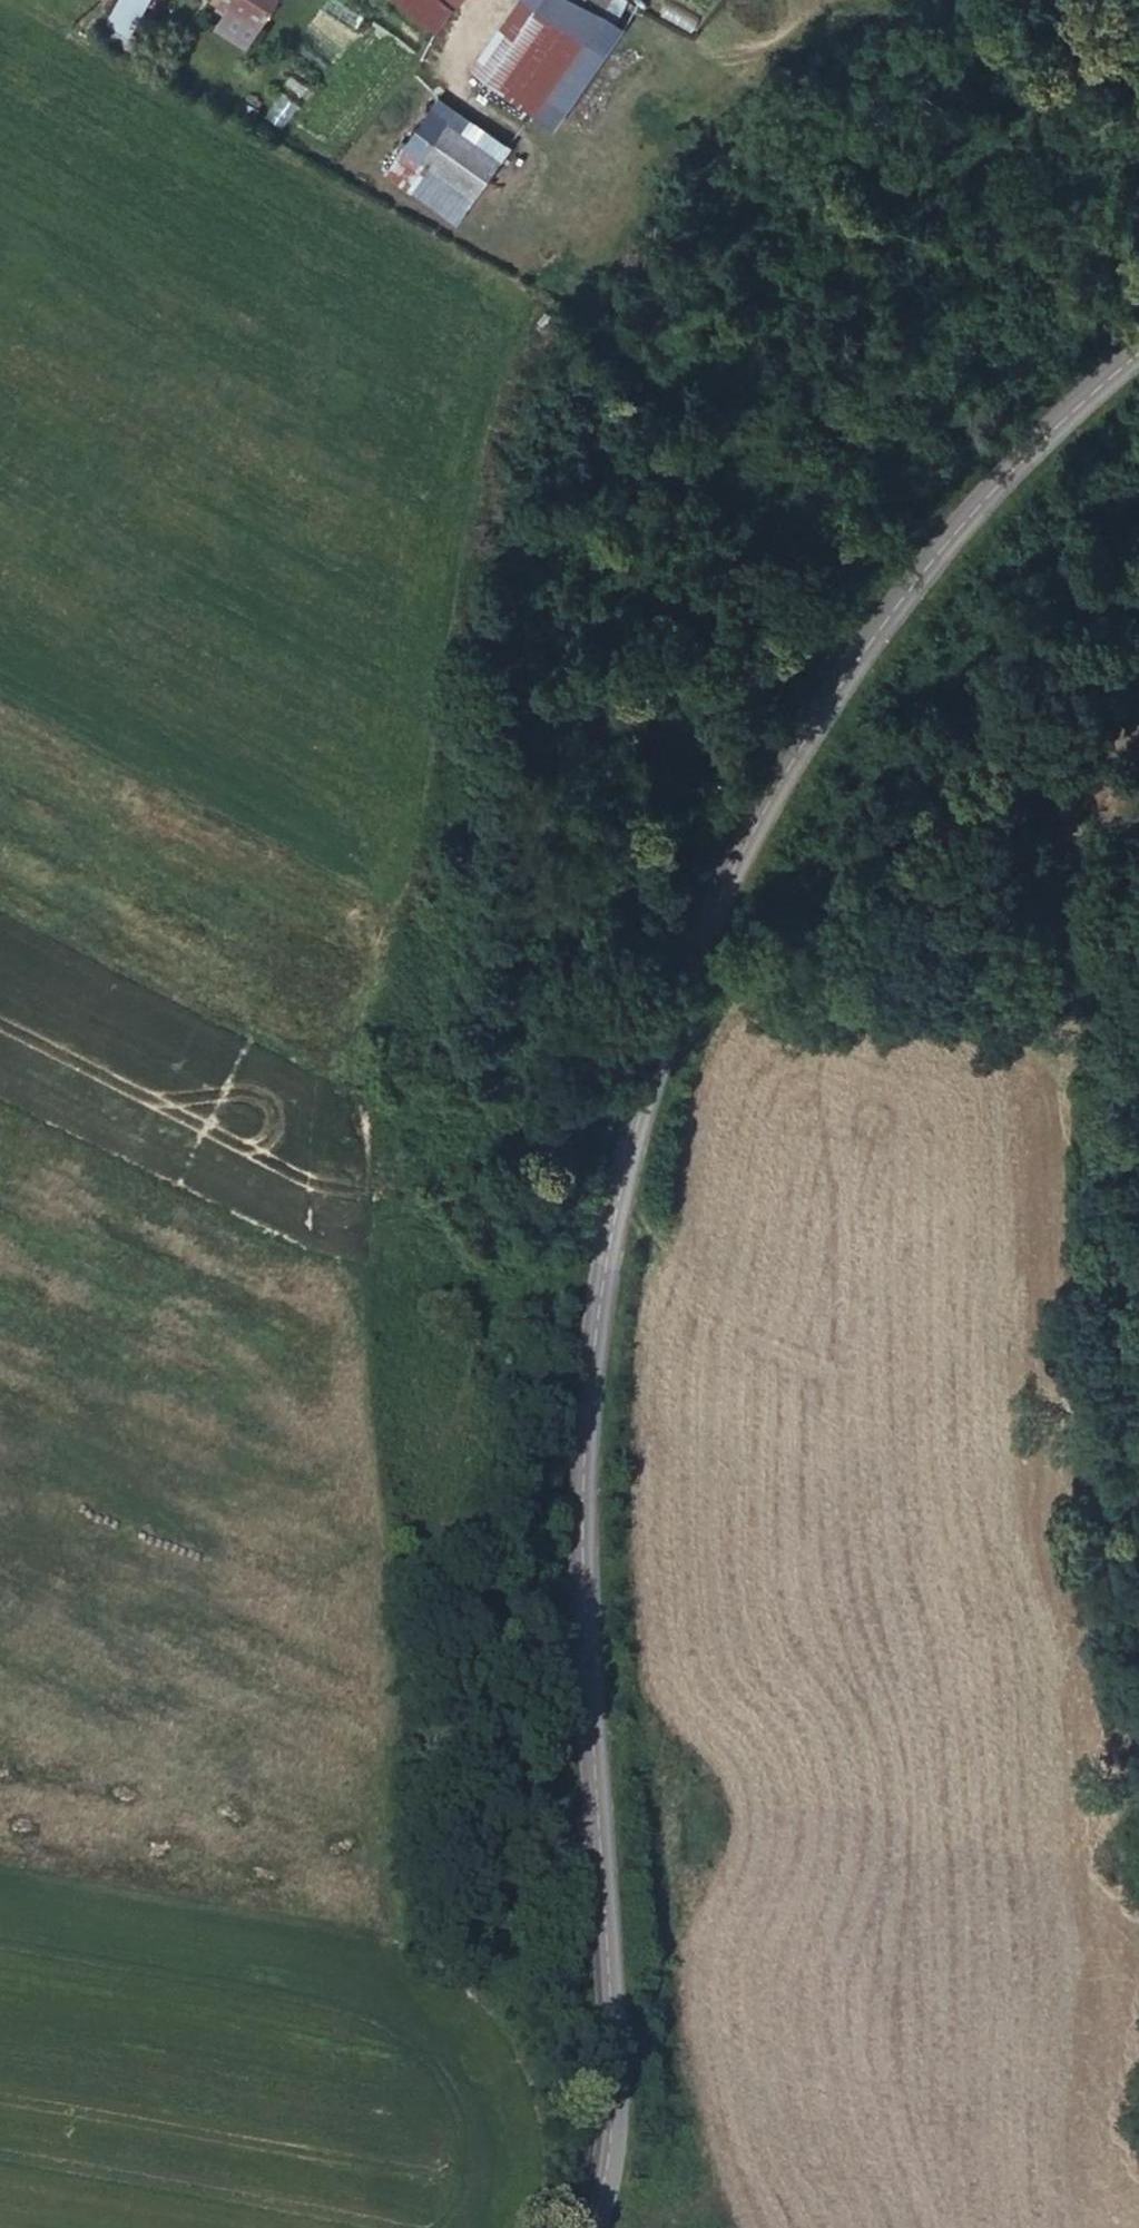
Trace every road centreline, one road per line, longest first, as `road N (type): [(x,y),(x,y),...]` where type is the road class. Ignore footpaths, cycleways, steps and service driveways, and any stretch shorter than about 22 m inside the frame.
road 1 (tertiary): [(1138,356),(1000,487),(914,582),(830,705),(724,888),(633,1148),(602,1285),(584,1464),(589,1702),(613,2092),(611,2146),(590,2227)]

